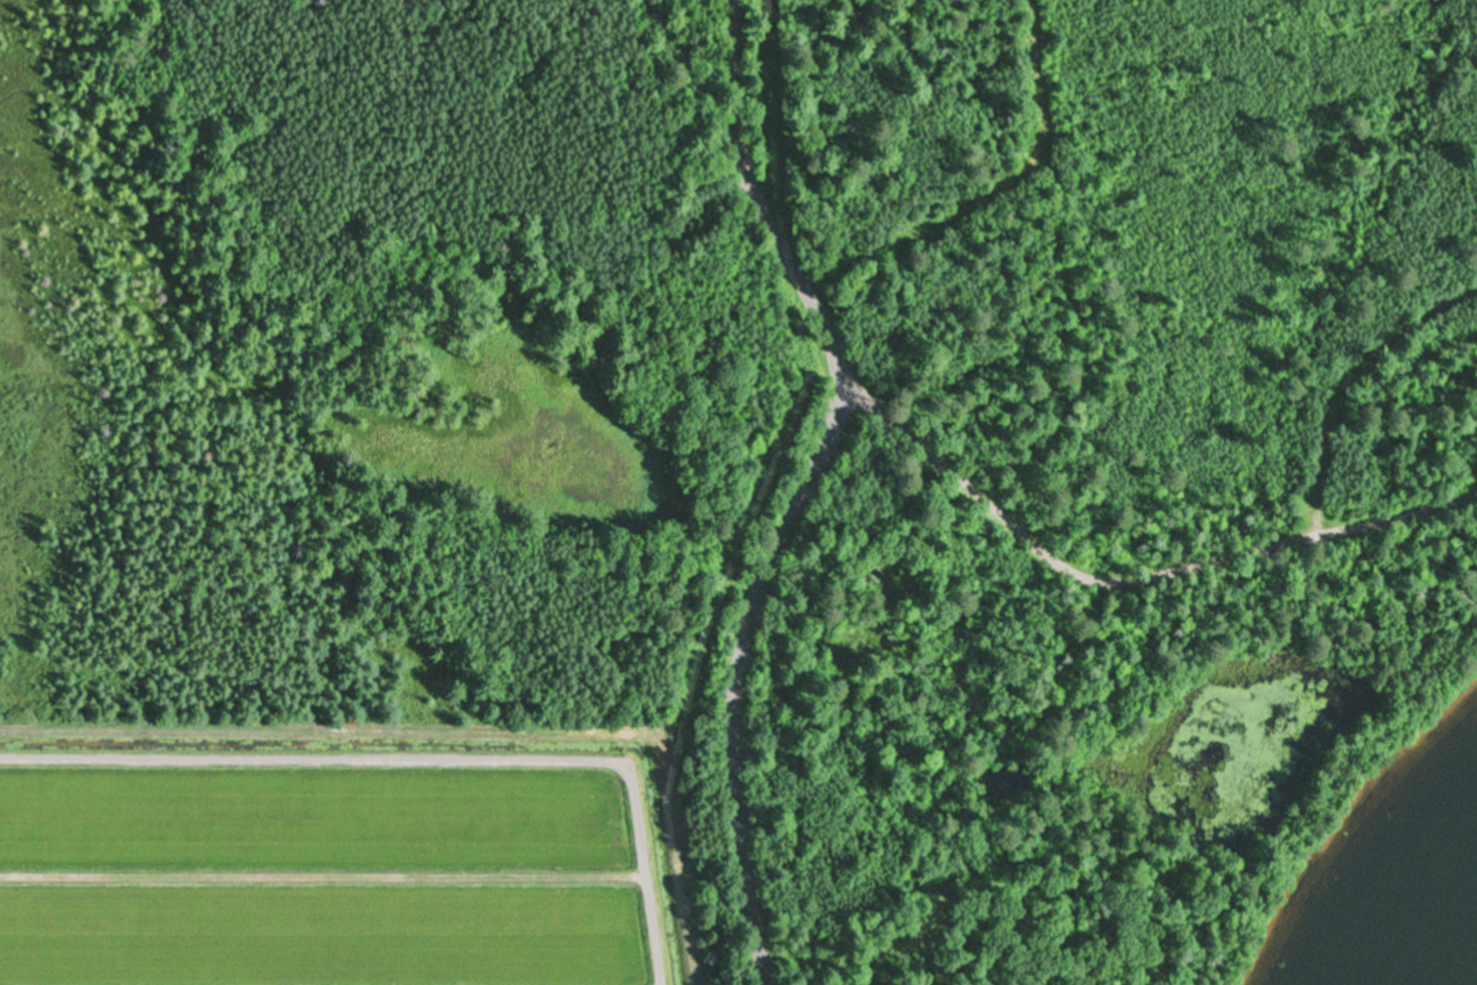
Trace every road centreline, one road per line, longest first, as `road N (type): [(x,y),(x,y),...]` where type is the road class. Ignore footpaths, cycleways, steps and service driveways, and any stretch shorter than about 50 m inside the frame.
road 1 (residential): [(731,0),(735,144),(826,335),(837,392),(736,613),(732,770),(765,984)]
road 2 (residential): [(836,382),(1097,575),(1138,572),(1476,482)]

